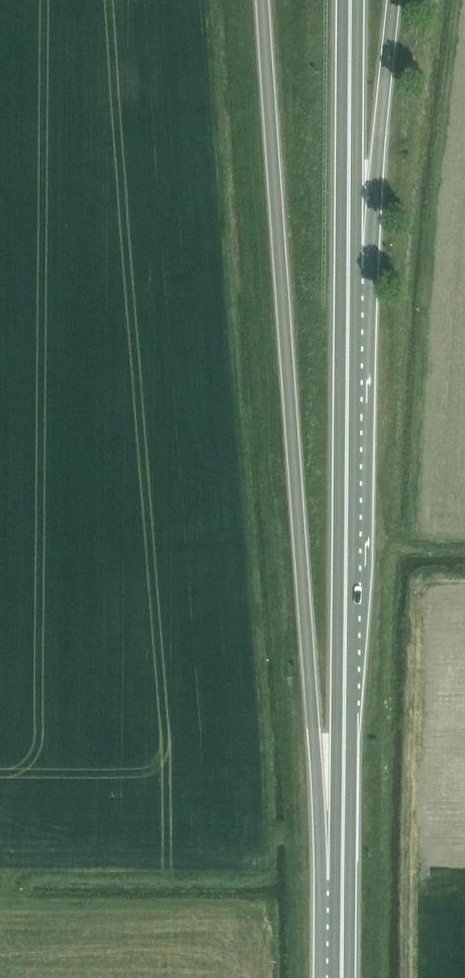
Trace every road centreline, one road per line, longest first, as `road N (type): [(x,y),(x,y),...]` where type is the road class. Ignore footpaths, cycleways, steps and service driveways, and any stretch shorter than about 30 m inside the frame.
road 1 (trunk): [(249,0),(344,878)]
road 2 (trunk): [(344,878),(350,264)]
road 3 (trunk): [(350,264),(380,140),(394,0)]
road 4 (trunk): [(350,264),(352,0)]

